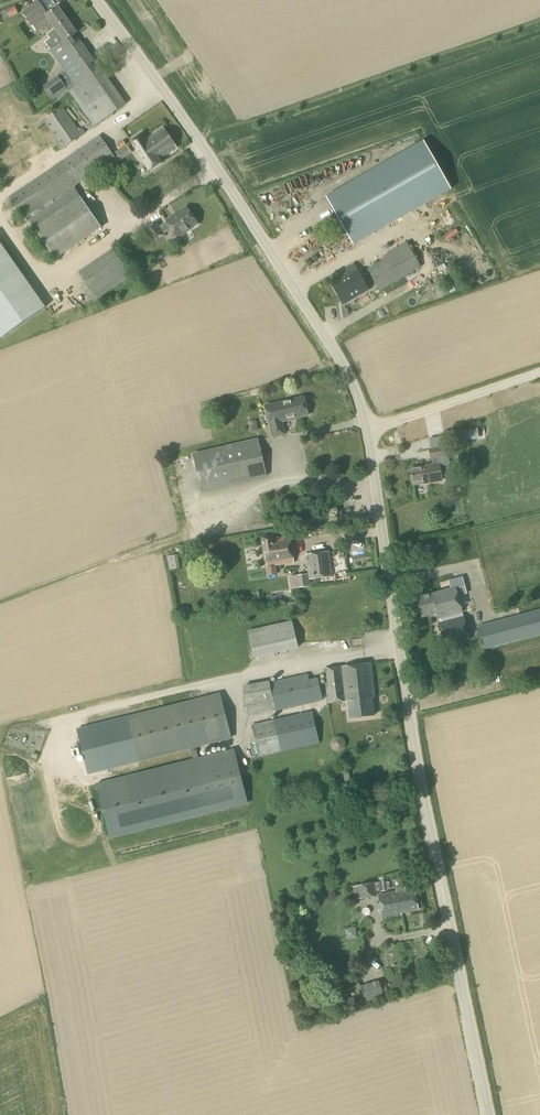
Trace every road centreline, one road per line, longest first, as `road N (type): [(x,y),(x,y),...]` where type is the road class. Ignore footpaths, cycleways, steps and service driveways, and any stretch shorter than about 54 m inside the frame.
road 1 (unclassified): [(495,1114),(398,634),(368,431)]
road 2 (unclassified): [(368,431),(341,360),(97,0)]
road 3 (unclassified): [(539,373),(368,431)]

